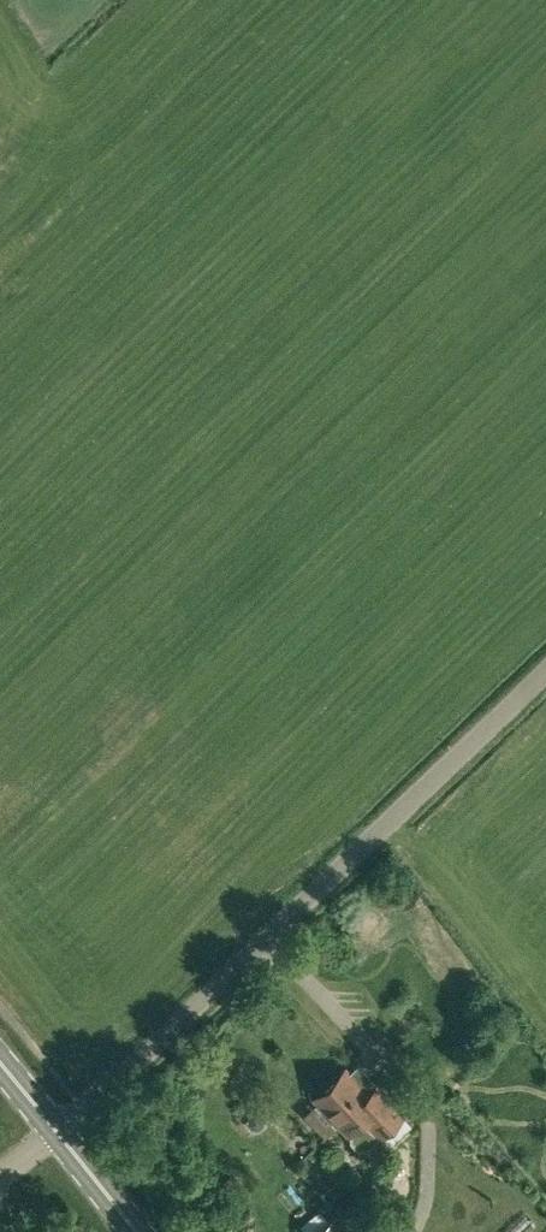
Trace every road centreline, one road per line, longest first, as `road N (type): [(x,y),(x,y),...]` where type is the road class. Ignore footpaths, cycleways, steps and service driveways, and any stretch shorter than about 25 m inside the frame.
road 1 (unclassified): [(58,1132),(545,675)]
road 2 (primary): [(136,1231),(58,1132)]

